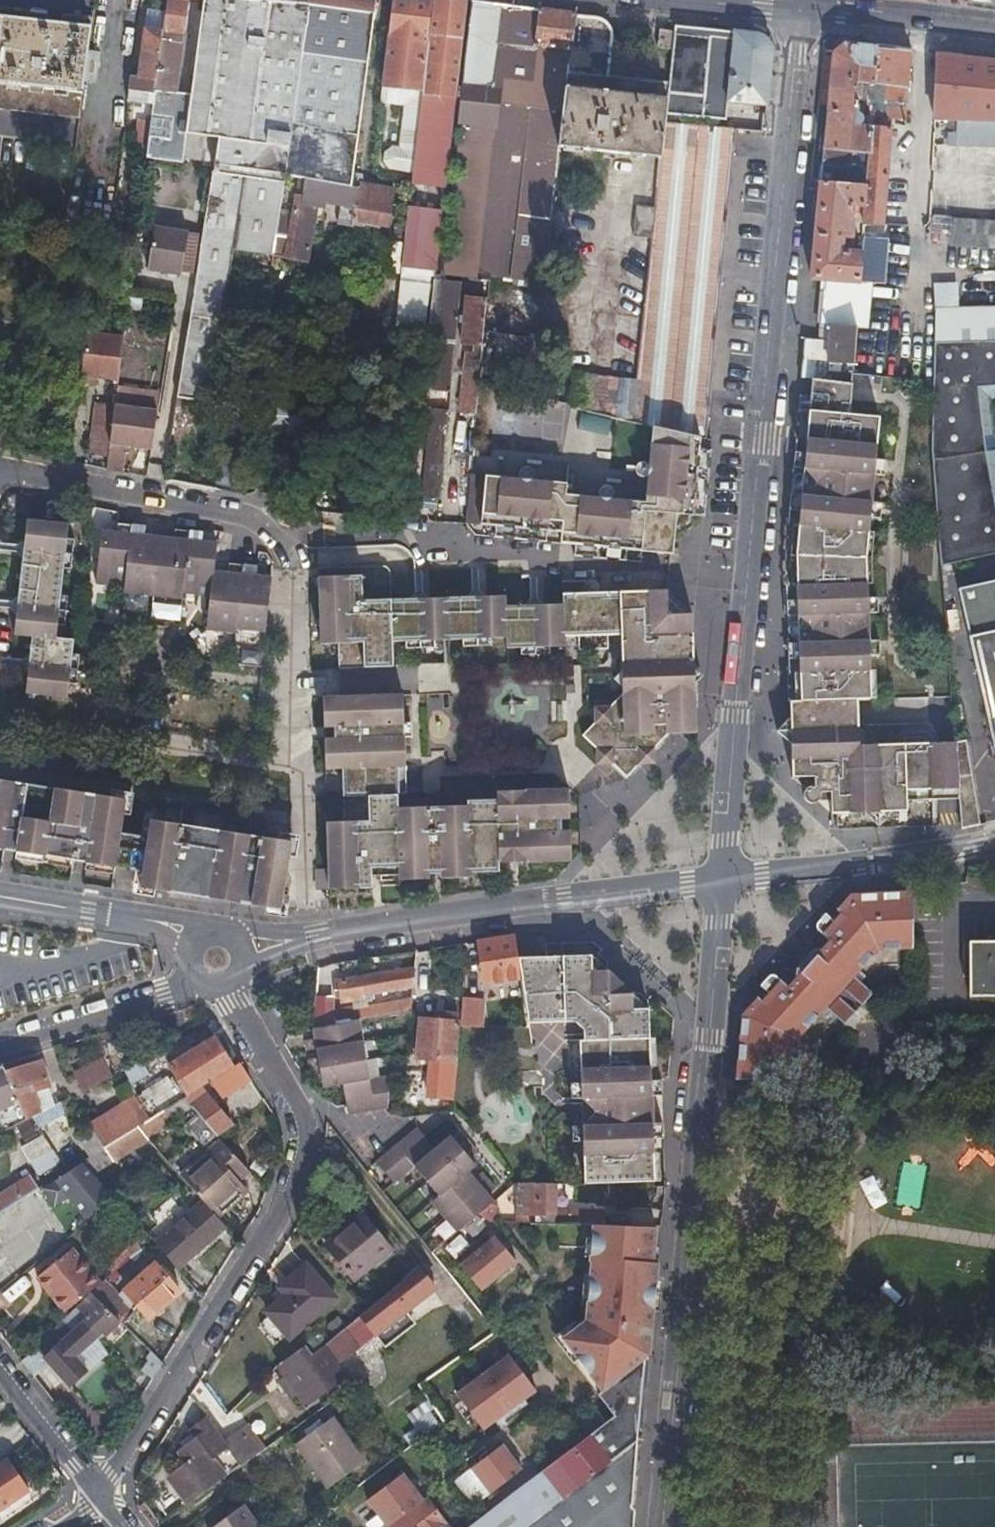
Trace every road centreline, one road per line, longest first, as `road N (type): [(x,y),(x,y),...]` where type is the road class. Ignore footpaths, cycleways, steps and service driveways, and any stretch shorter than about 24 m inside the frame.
road 1 (residential): [(0,475),(302,531),(674,578)]
road 2 (residential): [(724,880),(712,1035),(685,1192),(658,1526)]
road 3 (residential): [(92,1496),(293,1180),(298,1114),(225,989)]
road 4 (residential): [(748,588),(797,52),(808,10)]
road 5 (residential): [(724,880),(322,936)]
road 6 (residential): [(748,588),(724,880)]
road 7 (residential): [(724,880),(994,844)]
road 8 (residential): [(192,980),(0,1048)]
road 9 (residential): [(197,934),(0,899)]
road 10 (secondary): [(808,10),(994,30)]
road 11 (residential): [(0,1375),(92,1496)]

